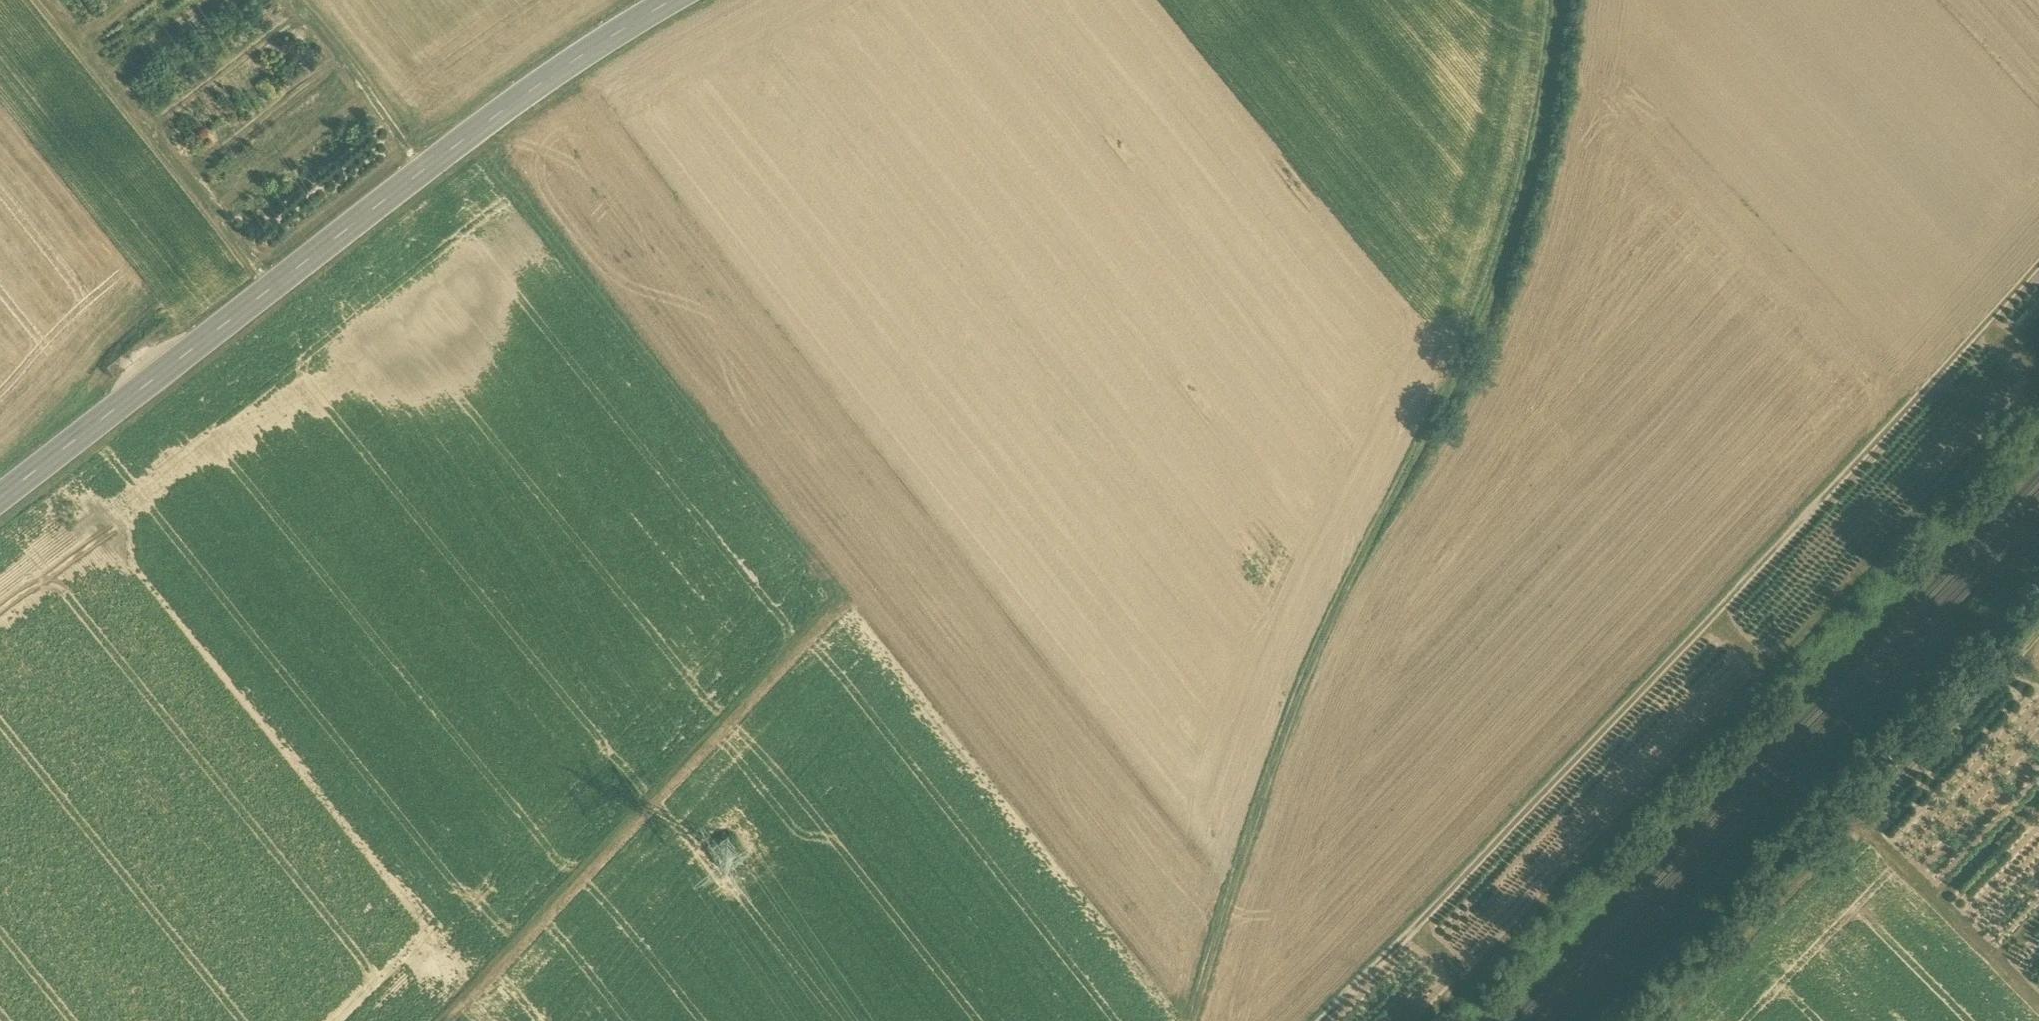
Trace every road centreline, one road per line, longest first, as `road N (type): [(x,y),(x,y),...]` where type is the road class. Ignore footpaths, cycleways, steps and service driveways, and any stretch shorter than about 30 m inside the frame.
road 1 (track): [(466,139),(837,600),(443,1020)]
road 2 (track): [(1555,0),(1532,169),(1477,328),(1304,677),(1191,1020)]
road 3 (track): [(1302,1020),(2038,268)]
road 4 (secondary): [(684,0),(569,65),(466,139),(0,499)]
road 5 (track): [(1659,1020),(2038,630)]

